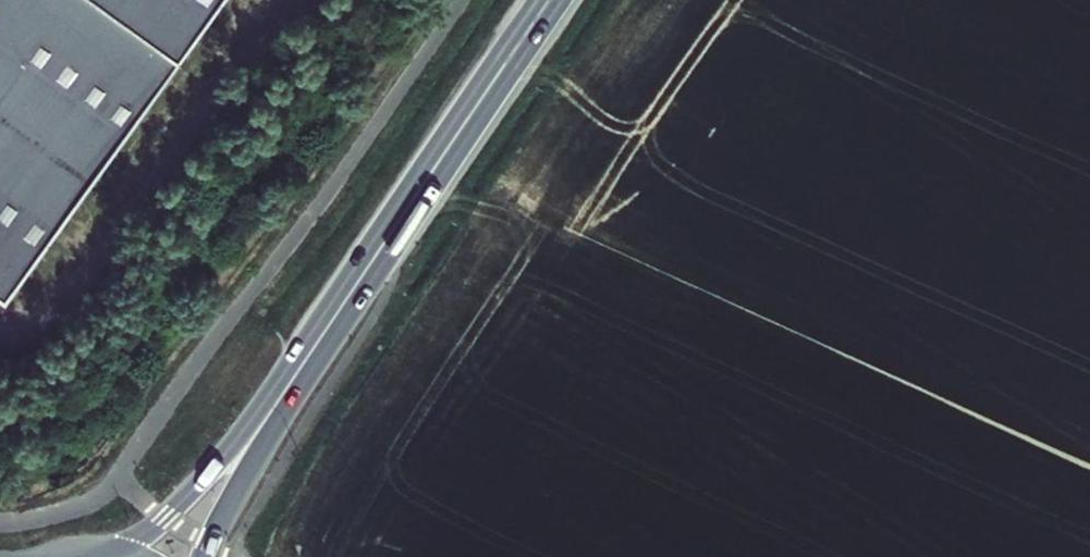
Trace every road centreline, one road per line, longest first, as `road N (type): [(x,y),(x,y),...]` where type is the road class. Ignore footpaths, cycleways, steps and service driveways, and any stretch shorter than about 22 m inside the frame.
road 1 (primary): [(306,358),(549,0)]
road 2 (primary): [(306,358),(165,516),(94,556)]
road 3 (primary): [(203,556),(306,358)]

